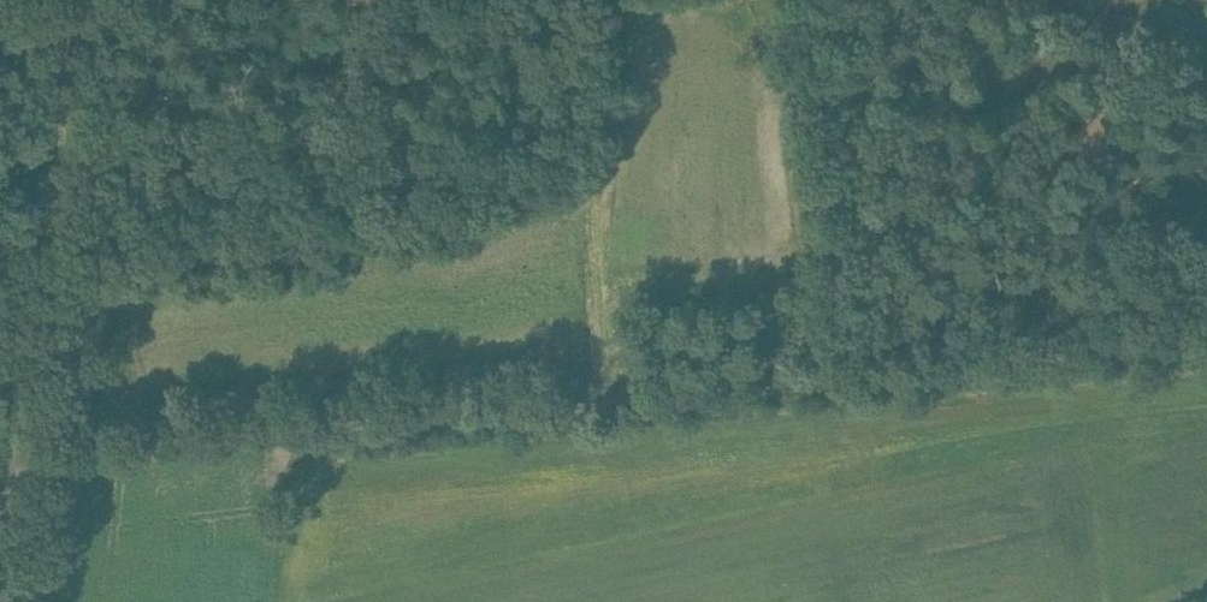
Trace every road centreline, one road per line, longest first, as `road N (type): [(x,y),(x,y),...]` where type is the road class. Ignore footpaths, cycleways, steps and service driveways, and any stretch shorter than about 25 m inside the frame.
road 1 (track): [(1206,337),(700,397),(400,418),(32,461),(6,480),(0,524)]
road 2 (track): [(53,165),(6,480)]
road 3 (track): [(77,0),(53,165)]

